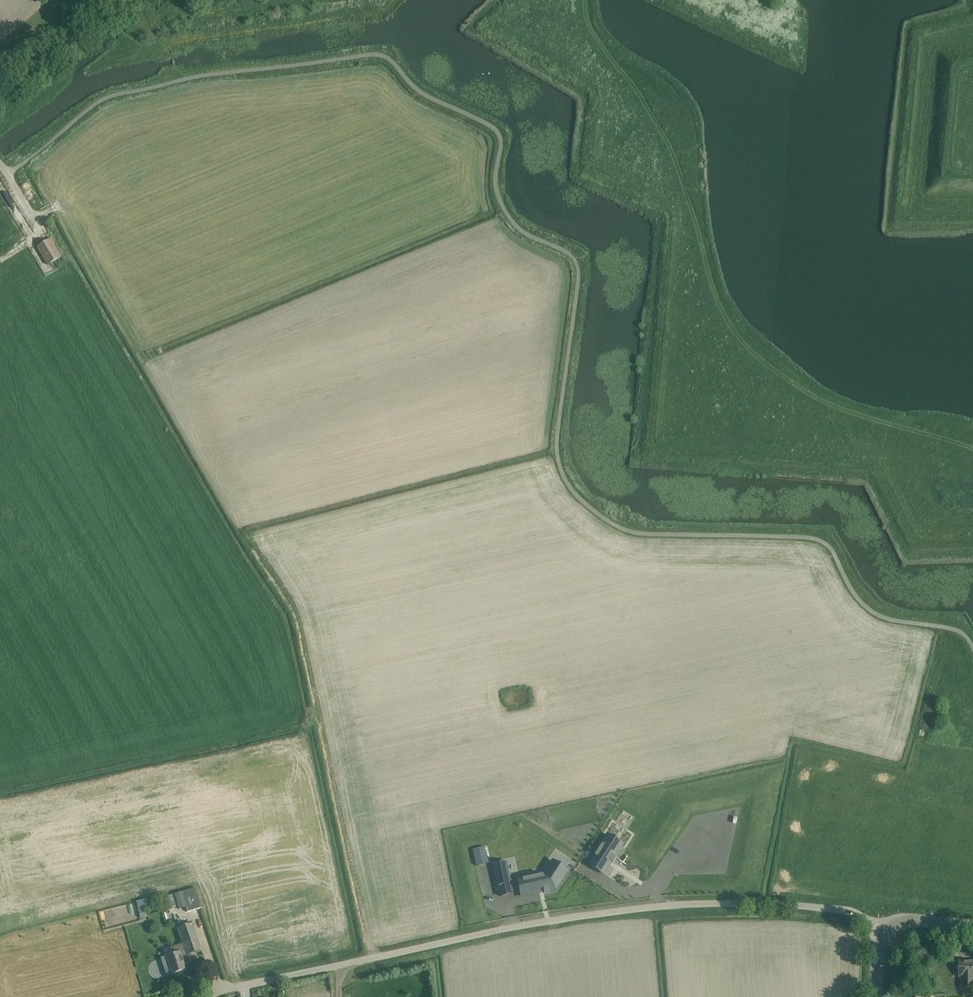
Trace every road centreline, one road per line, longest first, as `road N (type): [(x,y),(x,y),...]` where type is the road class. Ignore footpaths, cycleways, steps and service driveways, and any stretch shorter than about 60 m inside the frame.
road 1 (unclassified): [(201,996),(523,925),(658,905),(851,910),(883,932)]
road 2 (tertiary): [(0,96),(121,0)]

